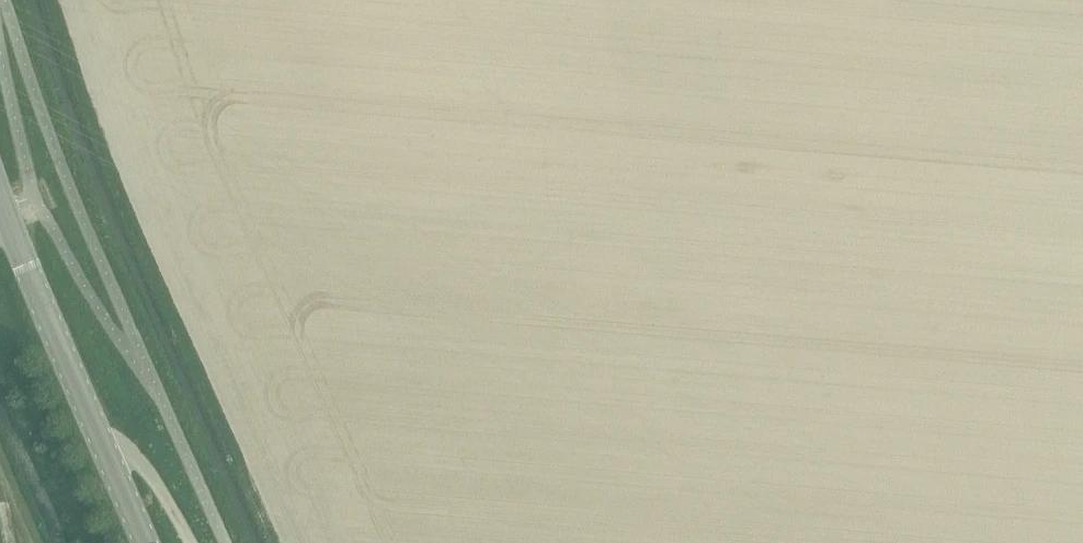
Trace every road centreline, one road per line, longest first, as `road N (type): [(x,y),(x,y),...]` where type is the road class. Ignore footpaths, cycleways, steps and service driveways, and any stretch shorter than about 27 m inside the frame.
road 1 (secondary): [(146,542),(5,212)]

